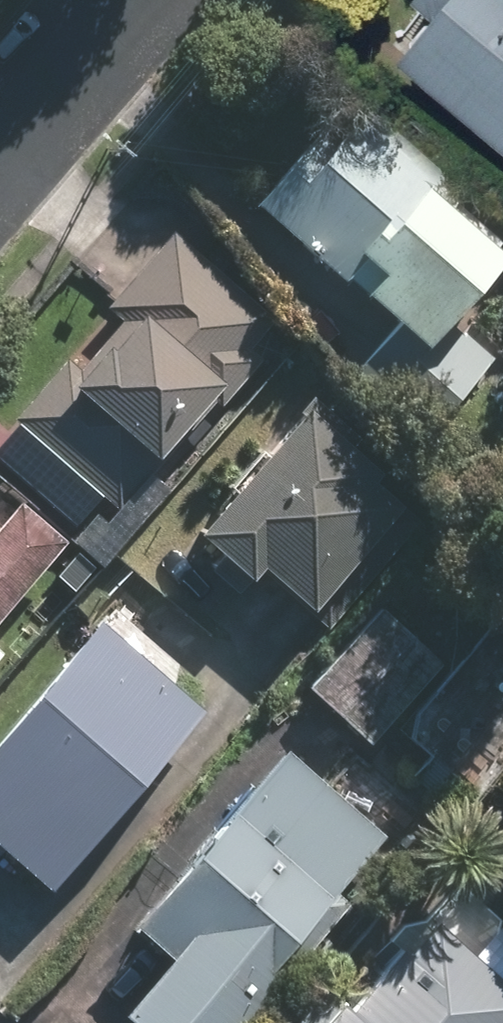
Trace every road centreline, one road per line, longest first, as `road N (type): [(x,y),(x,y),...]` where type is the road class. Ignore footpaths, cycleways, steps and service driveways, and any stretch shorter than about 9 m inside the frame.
road 1 (residential): [(129,0),(0,150)]

